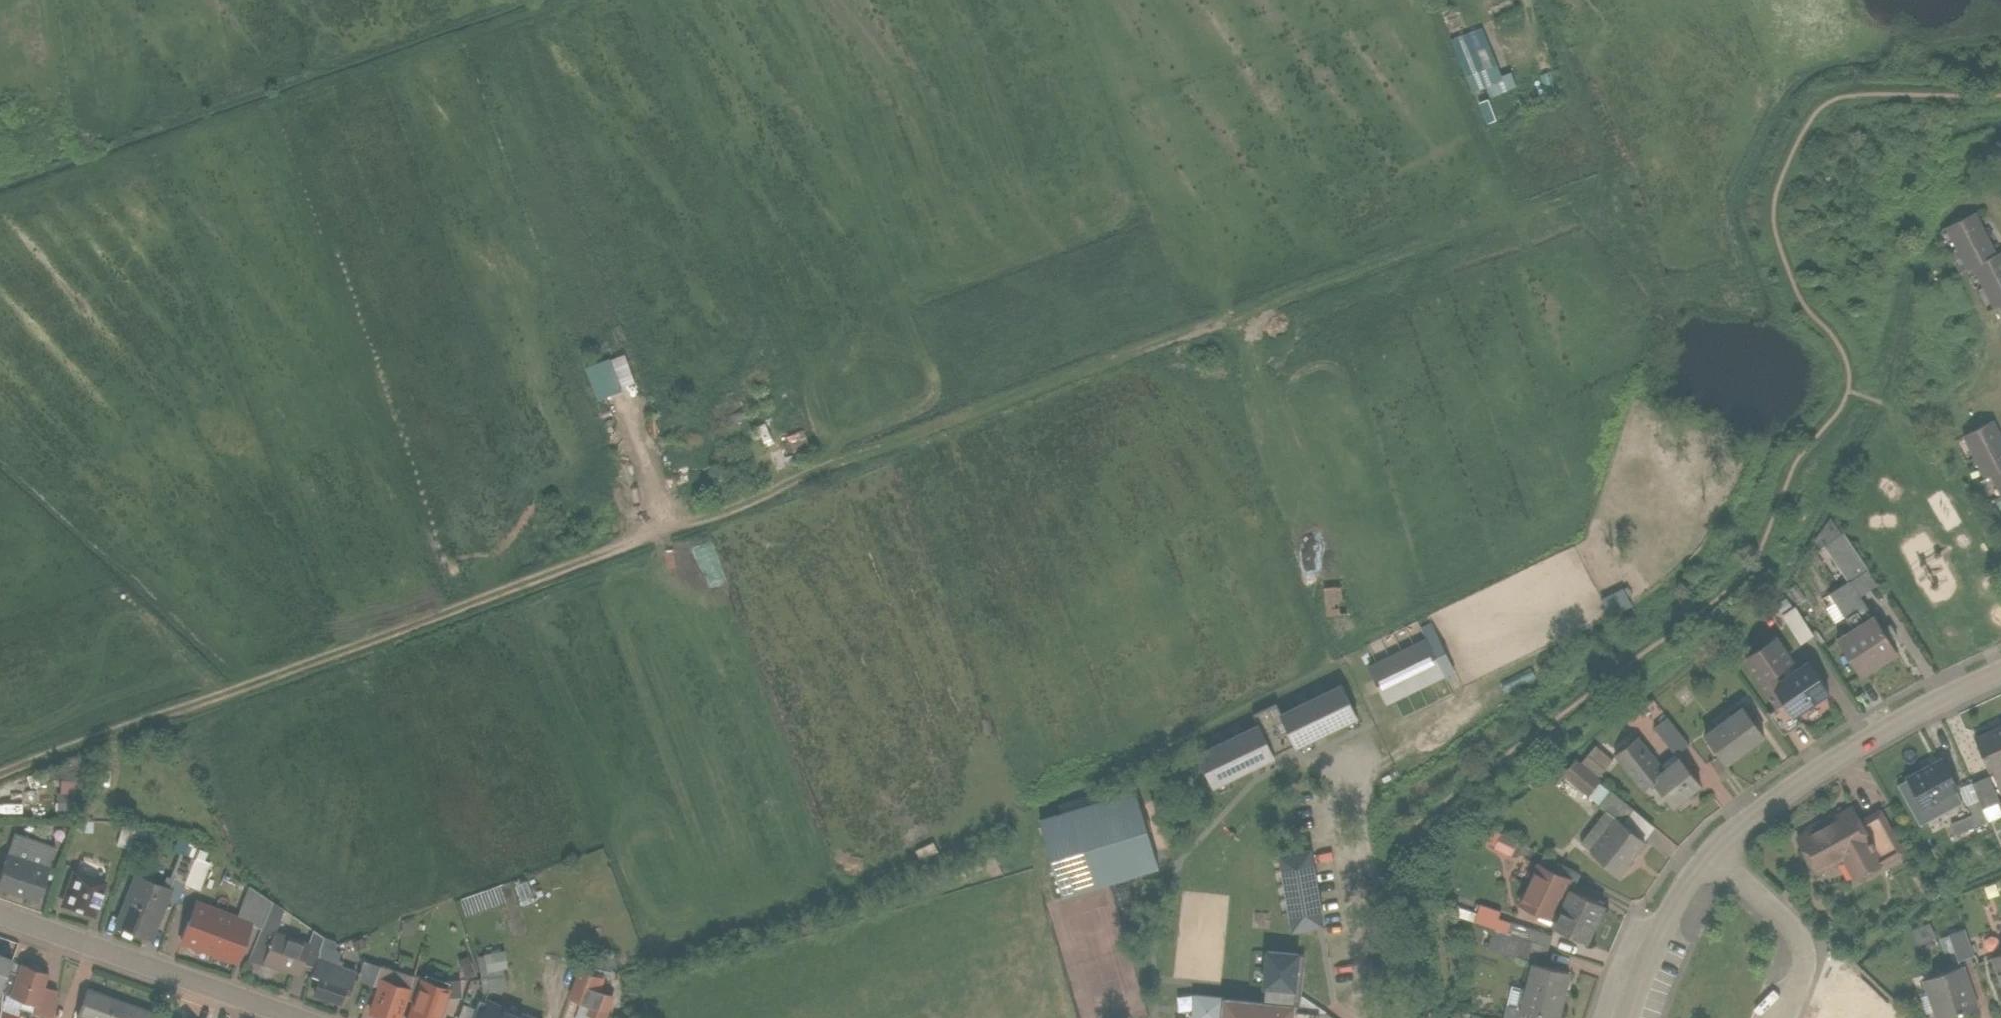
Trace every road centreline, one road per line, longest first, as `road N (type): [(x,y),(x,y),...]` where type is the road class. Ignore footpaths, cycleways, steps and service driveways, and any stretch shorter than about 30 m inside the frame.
road 1 (track): [(0,783),(1217,332)]
road 2 (residential): [(1630,1017),(1654,953),(1712,852),(1806,780),(2000,678)]
road 3 (residential): [(294,1017),(0,914)]

